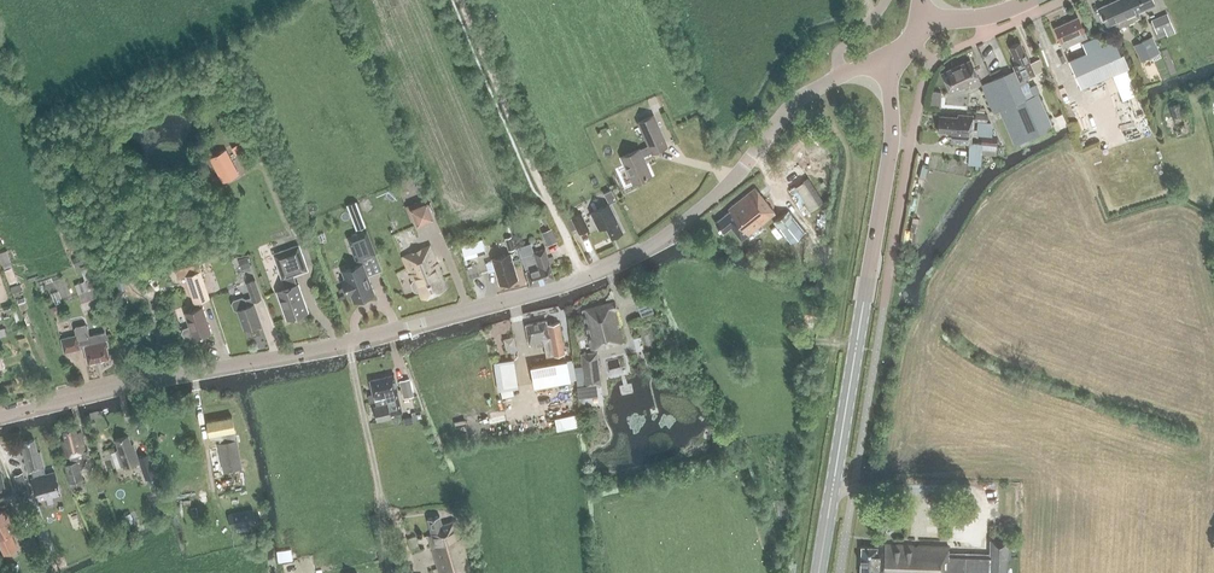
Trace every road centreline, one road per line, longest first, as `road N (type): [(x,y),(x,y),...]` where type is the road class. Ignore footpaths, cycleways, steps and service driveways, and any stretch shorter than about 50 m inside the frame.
road 1 (residential): [(0,416),(348,342),(583,279)]
road 2 (tertiary): [(819,572),(892,145),(887,54)]
road 3 (unclassified): [(583,279),(686,220),(795,101),(844,74)]
road 4 (track): [(348,342),(392,568)]
road 5 (track): [(548,202),(463,0)]

